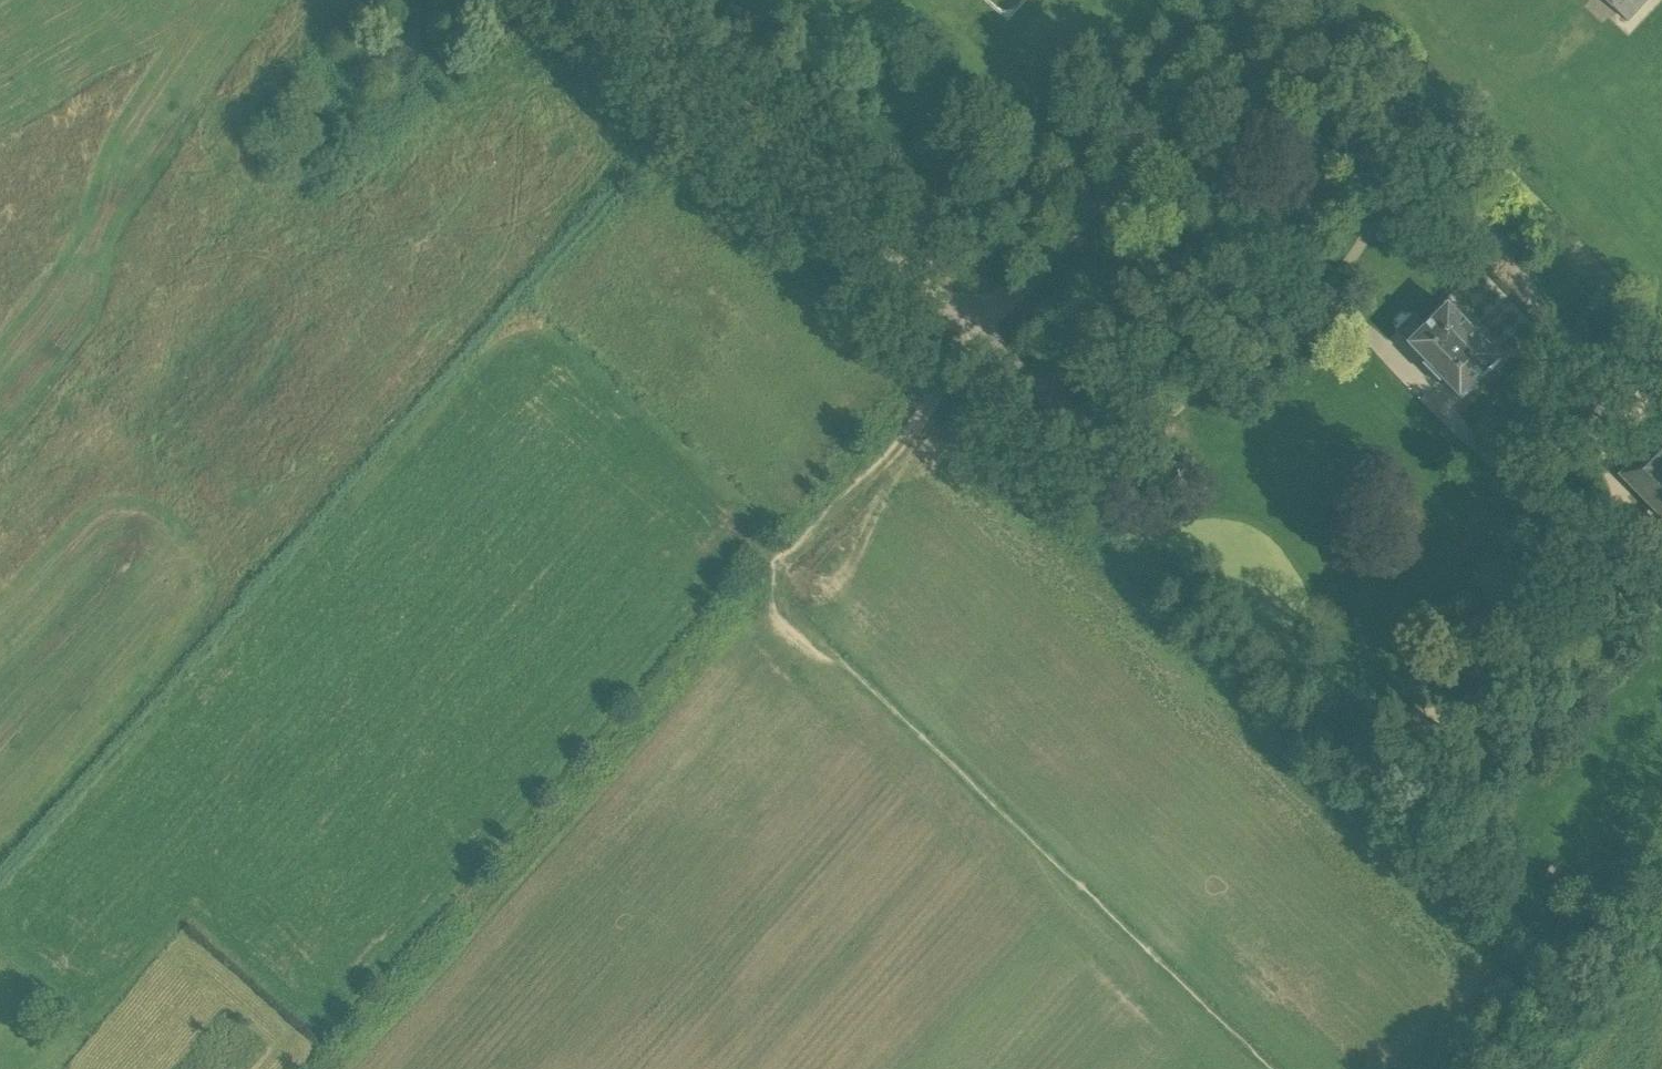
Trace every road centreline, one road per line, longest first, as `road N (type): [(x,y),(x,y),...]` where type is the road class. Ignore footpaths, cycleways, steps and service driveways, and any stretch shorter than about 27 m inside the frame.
road 1 (track): [(977,331),(905,433),(781,567),(786,603),(1271,1068)]
road 2 (unclassified): [(604,0),(977,331),(1283,0)]
road 3 (track): [(1510,1068),(1589,978)]

